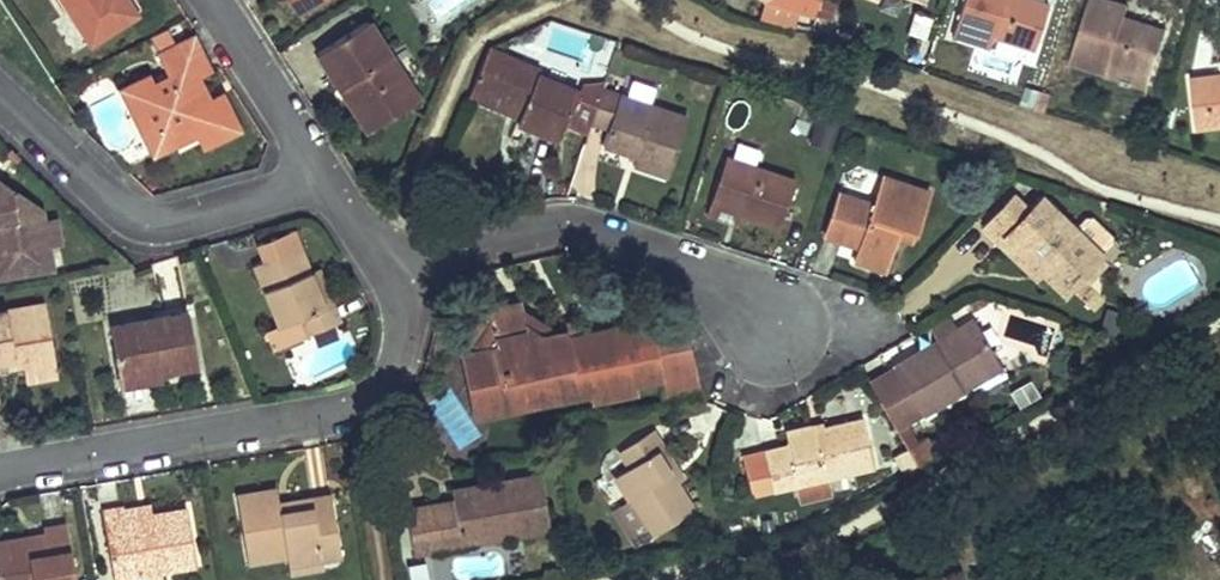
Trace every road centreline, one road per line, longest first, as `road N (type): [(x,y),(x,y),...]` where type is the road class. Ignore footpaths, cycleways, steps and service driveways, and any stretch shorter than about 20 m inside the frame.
road 1 (residential): [(325,178),(396,286),(401,335),(382,388),(332,411),(0,469)]
road 2 (residential): [(0,96),(108,197),(144,216),(195,215),(325,178)]
road 3 (residential): [(210,0),(325,178)]

